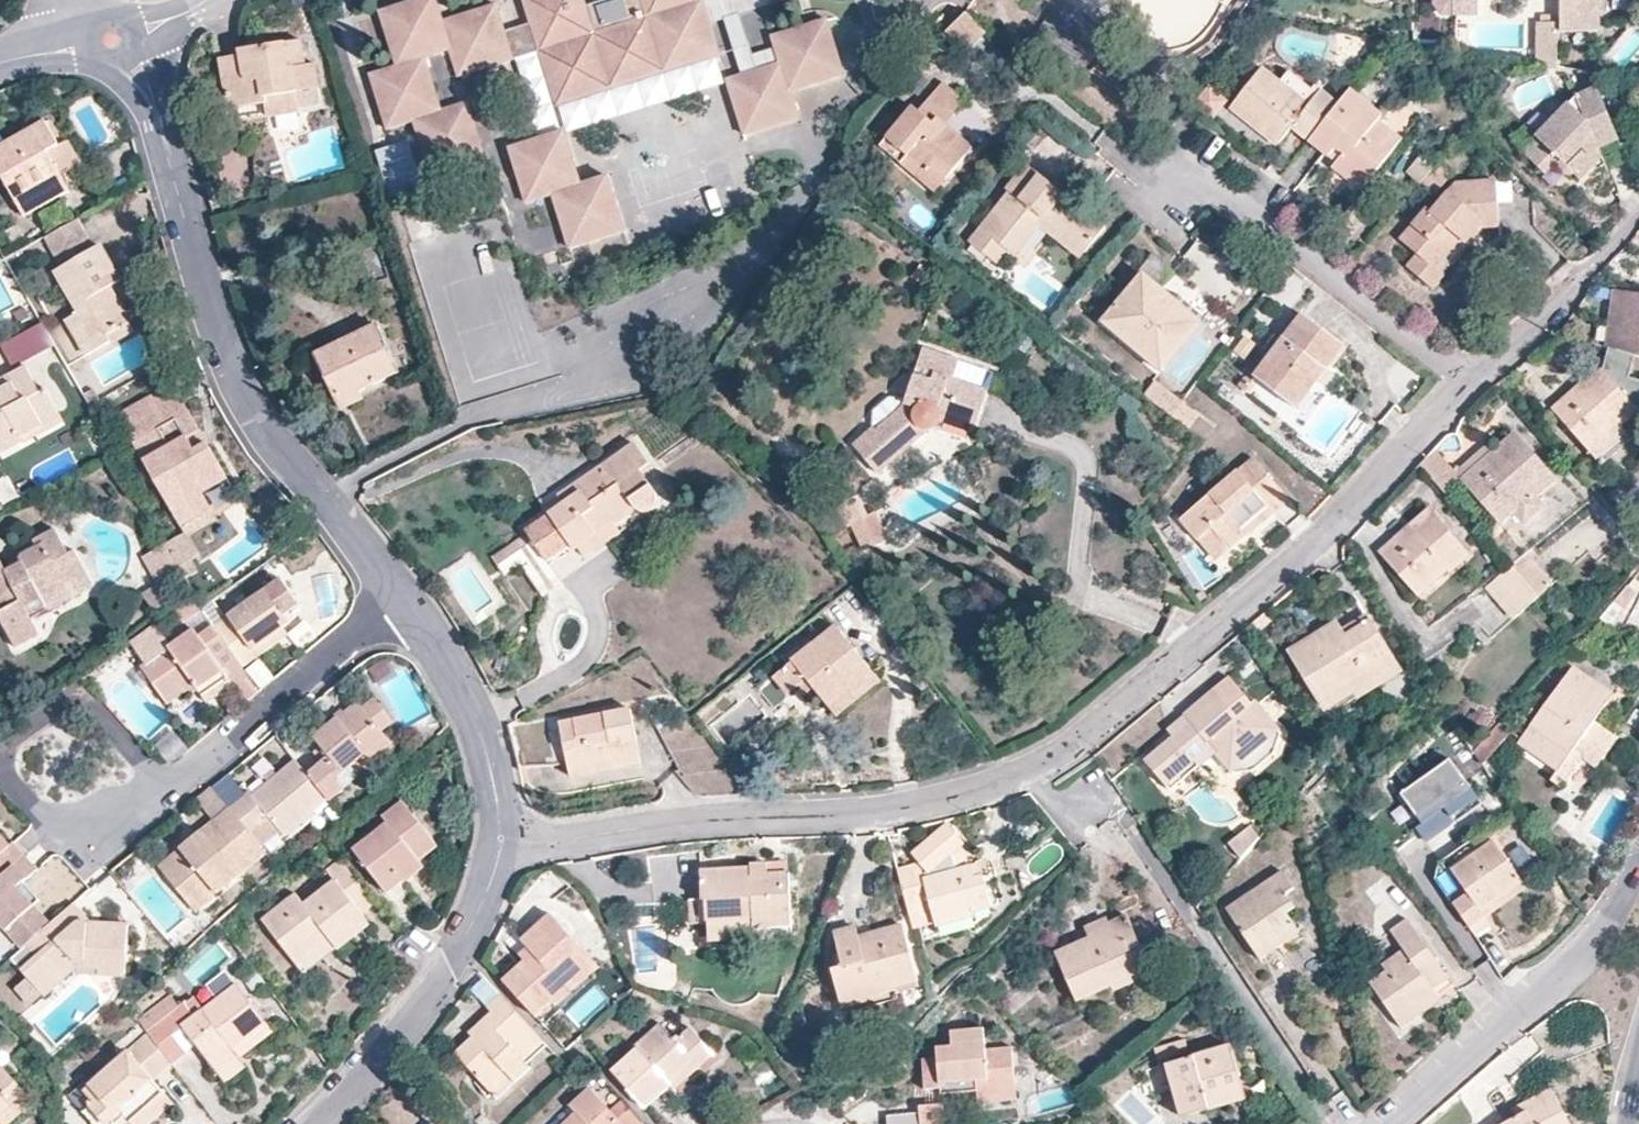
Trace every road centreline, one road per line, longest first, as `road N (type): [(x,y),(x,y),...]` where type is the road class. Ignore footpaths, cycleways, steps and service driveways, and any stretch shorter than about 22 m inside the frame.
road 1 (residential): [(502,838),(559,842),(711,817),(874,810),(1032,768),(1306,550),(1470,378)]
road 2 (residential): [(111,39),(139,63),(150,91),(236,384),(402,603)]
road 3 (residential): [(1638,862),(1565,966),(1385,1123)]
road 4 (residential): [(1470,378),(1226,185),(1174,188)]
road 5 (residential): [(502,838),(488,886),(443,973),(313,1123)]
road 6 (residential): [(166,790),(402,603)]
road 7 (residential): [(402,603),(469,708),(501,809),(502,838)]
road 8 (residential): [(1470,378),(1547,315),(1638,216)]
road 9 (residential): [(166,790),(77,694),(0,753)]
road 10 (residential): [(0,762),(57,826),(108,814)]

